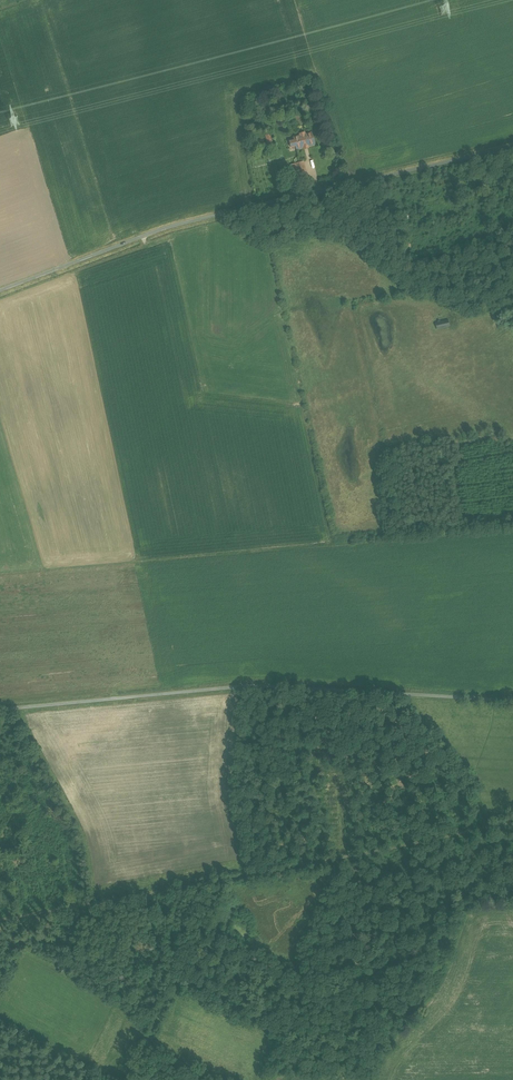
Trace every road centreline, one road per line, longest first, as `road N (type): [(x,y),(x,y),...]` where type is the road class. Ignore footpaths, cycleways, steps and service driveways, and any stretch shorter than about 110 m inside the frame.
road 1 (unclassified): [(0,290),(158,230),(512,146)]
road 2 (track): [(0,927),(512,817)]
road 3 (unclassified): [(512,701),(245,687),(0,710)]
road 4 (track): [(512,521),(389,532)]

